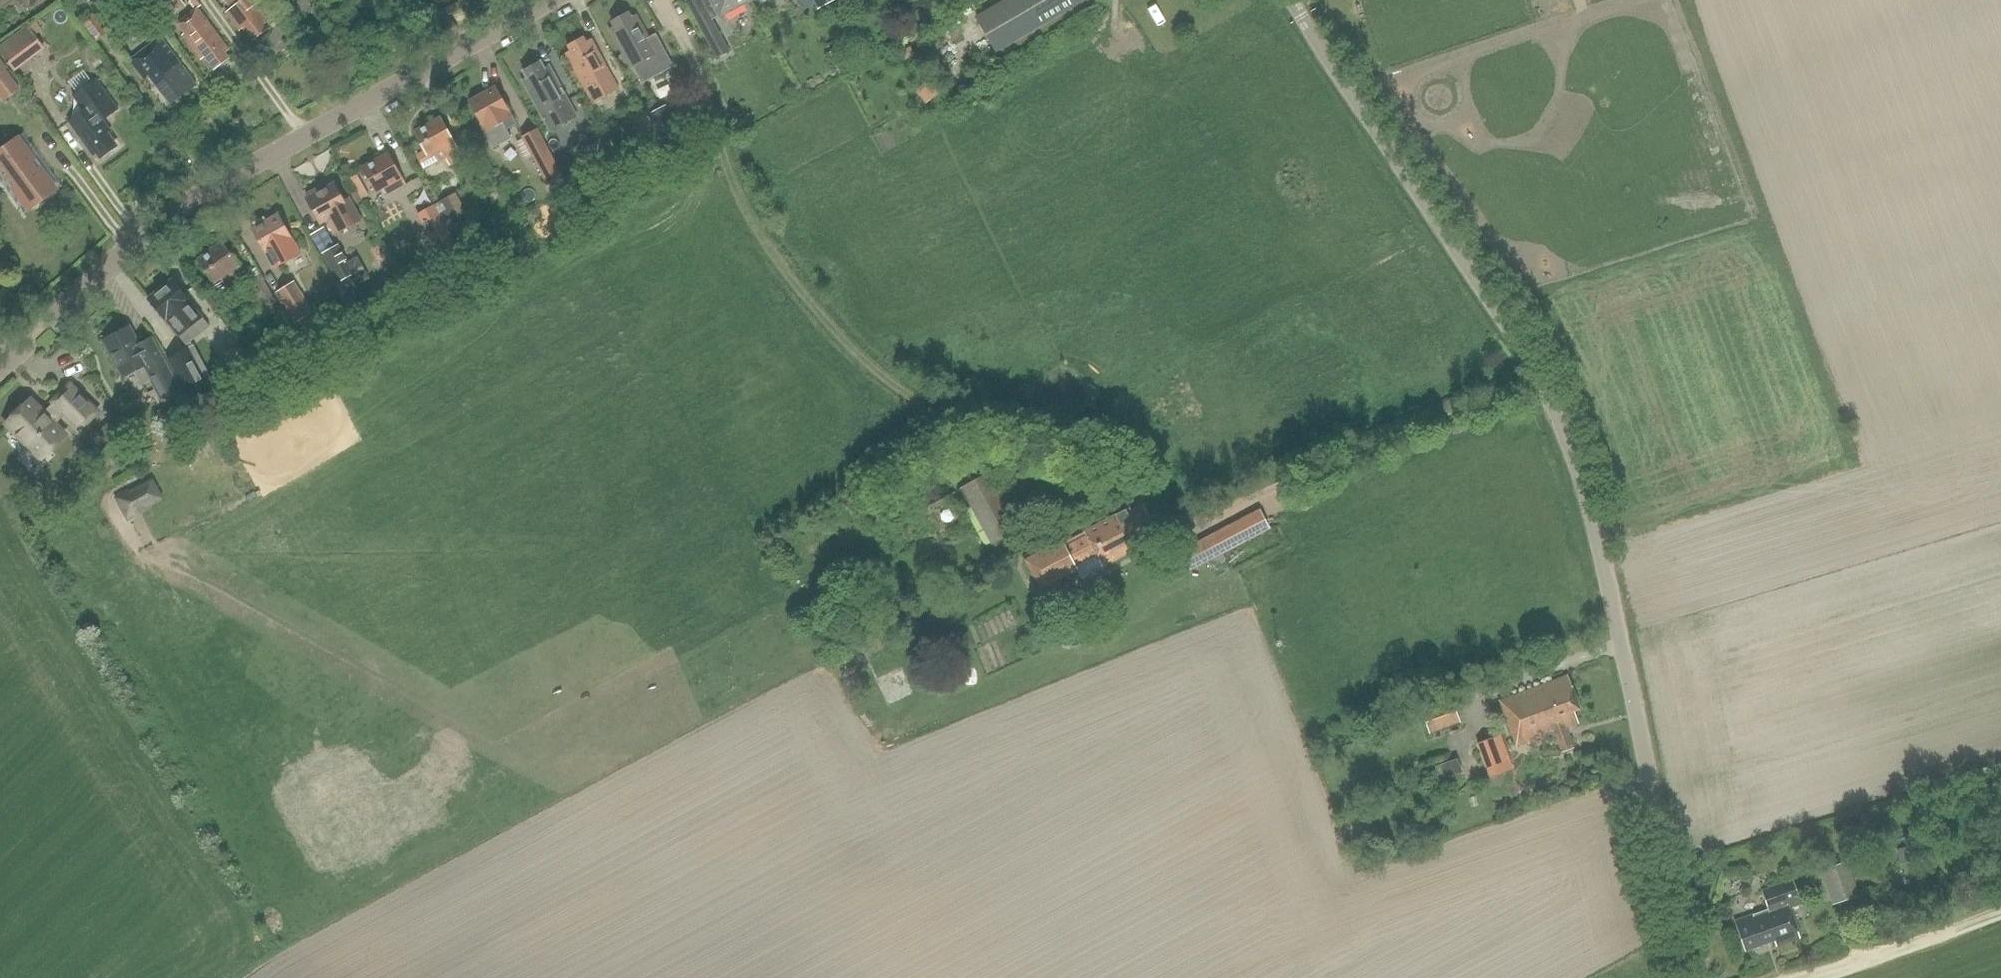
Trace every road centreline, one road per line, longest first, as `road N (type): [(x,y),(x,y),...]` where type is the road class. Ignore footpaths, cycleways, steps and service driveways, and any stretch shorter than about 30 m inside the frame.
road 1 (unclassified): [(1692,977),(1588,497),(1564,424),(1293,0)]
road 2 (unclassified): [(0,367),(172,213),(550,0)]
road 3 (track): [(684,45),(745,200),(777,254),(848,341),(886,381),(1037,454)]
road 4 (track): [(1800,977),(2000,909)]

